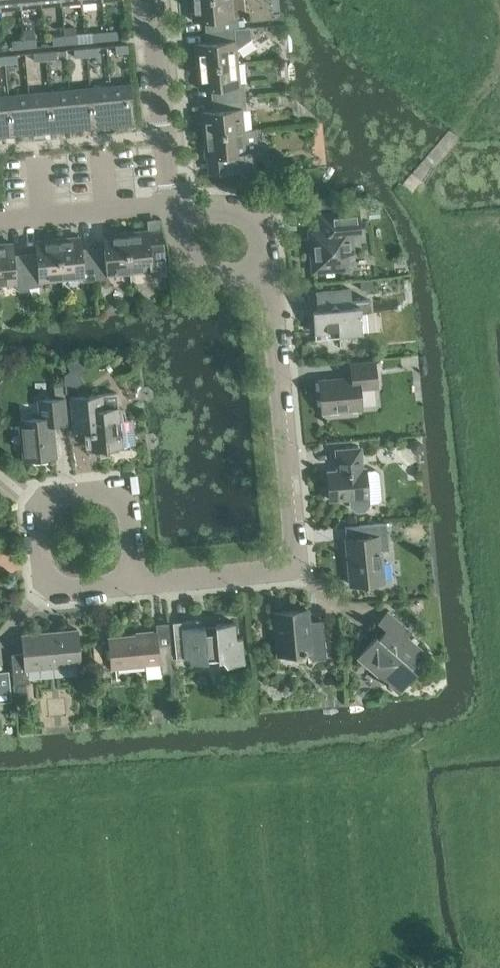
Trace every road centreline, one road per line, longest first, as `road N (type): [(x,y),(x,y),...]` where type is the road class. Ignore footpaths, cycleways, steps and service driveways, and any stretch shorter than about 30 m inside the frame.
road 1 (residential): [(265,266),(298,568),(138,585)]
road 2 (residential): [(174,204),(154,0)]
road 3 (residential): [(174,204),(0,220)]
road 4 (residential): [(43,505),(44,573),(52,586),(138,585)]
road 5 (residential): [(138,585),(120,497),(43,505)]
road 6 (residential): [(174,204),(190,265),(265,266)]
road 7 (residential): [(265,266),(257,216),(201,216),(174,204)]

